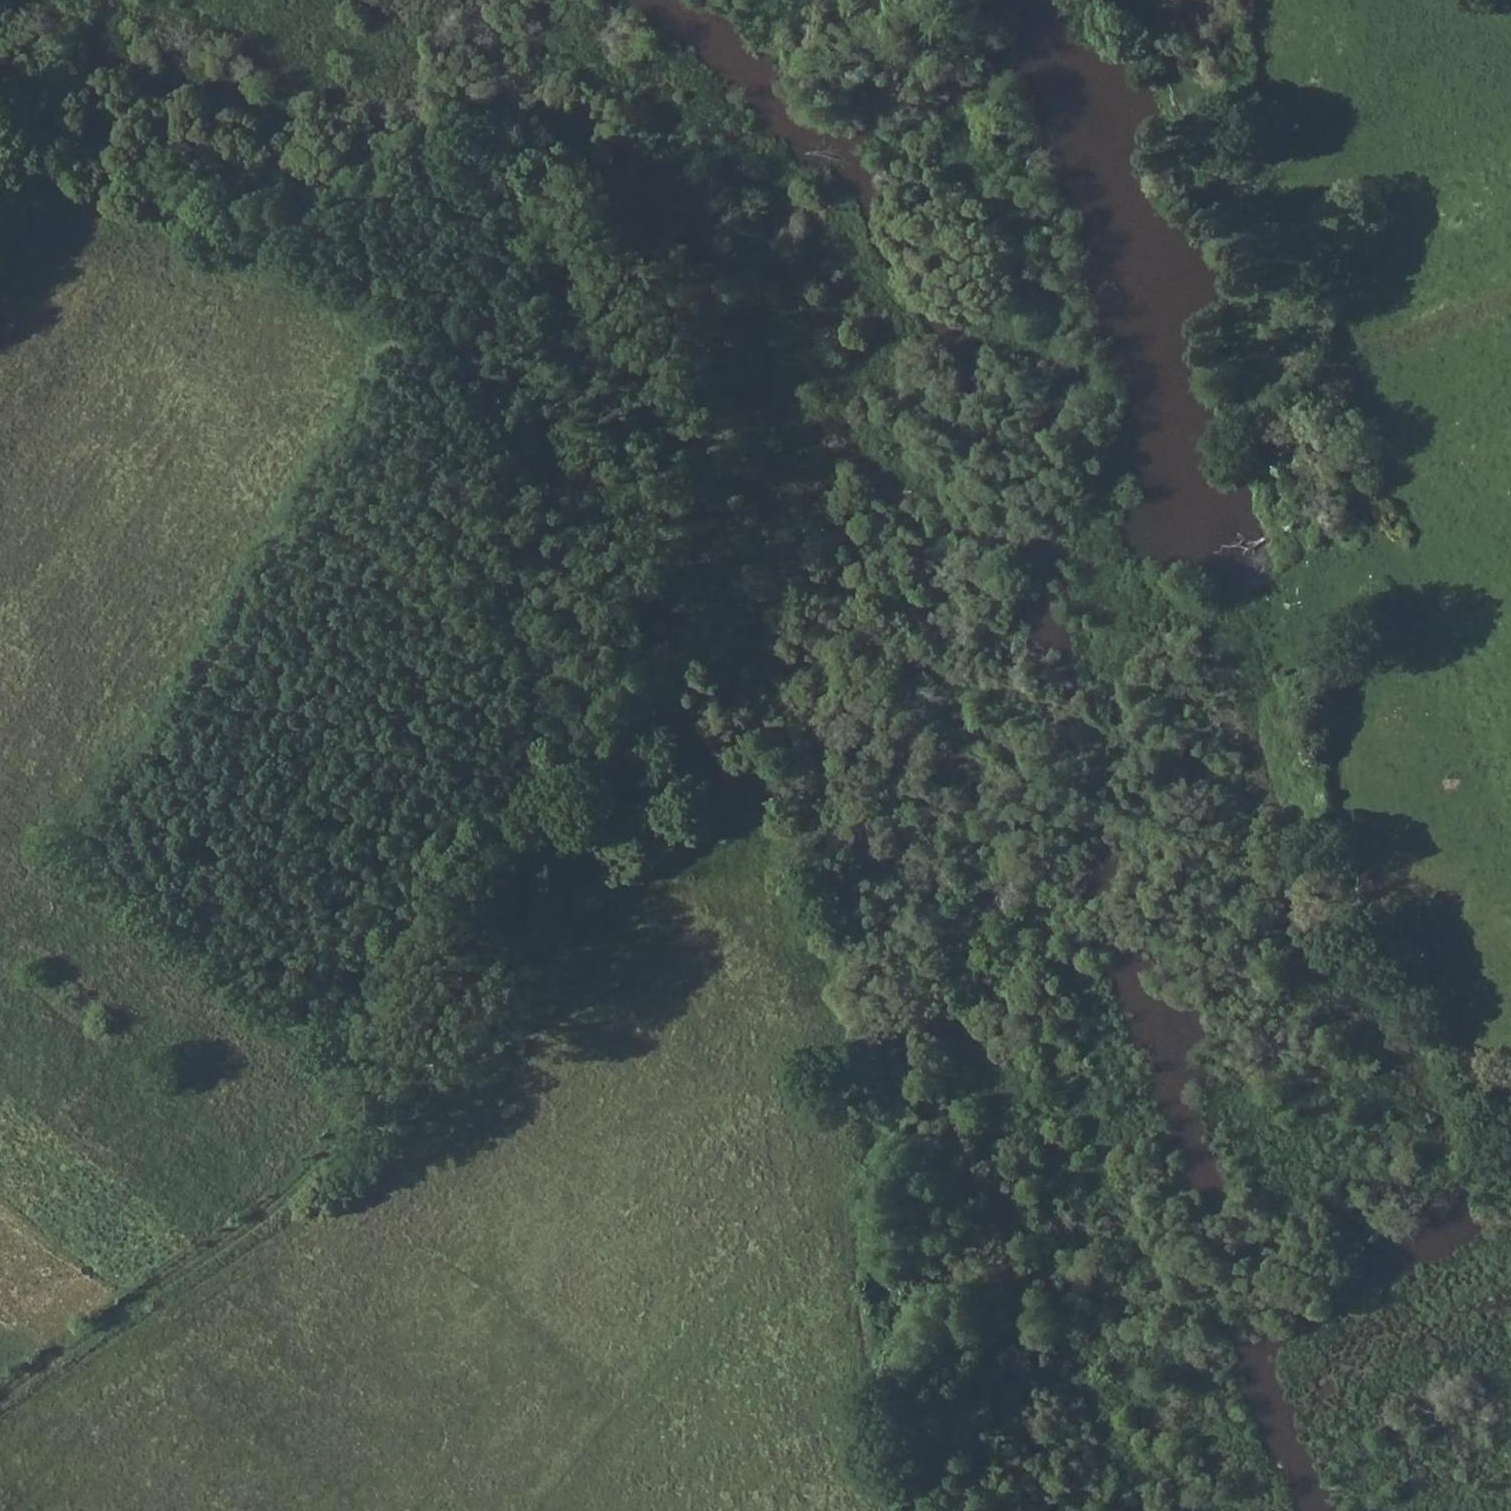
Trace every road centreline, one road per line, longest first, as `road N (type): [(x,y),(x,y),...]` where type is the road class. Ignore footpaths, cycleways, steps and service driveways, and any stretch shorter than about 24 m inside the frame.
road 1 (track): [(0,1394),(310,1176),(351,1126)]
road 2 (track): [(1510,295),(1318,366)]

